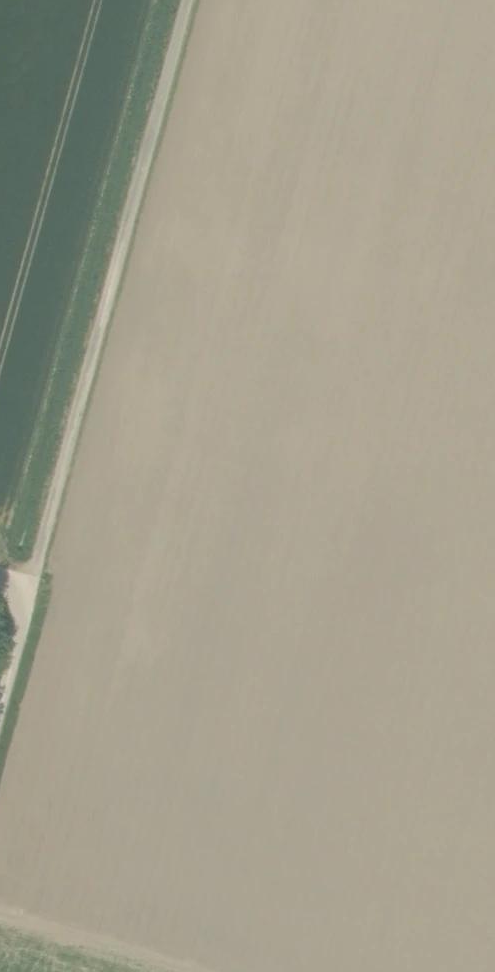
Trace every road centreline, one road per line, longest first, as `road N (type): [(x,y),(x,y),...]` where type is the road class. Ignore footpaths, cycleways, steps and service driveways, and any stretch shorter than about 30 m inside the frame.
road 1 (unclassified): [(0,696),(30,585),(0,577)]

